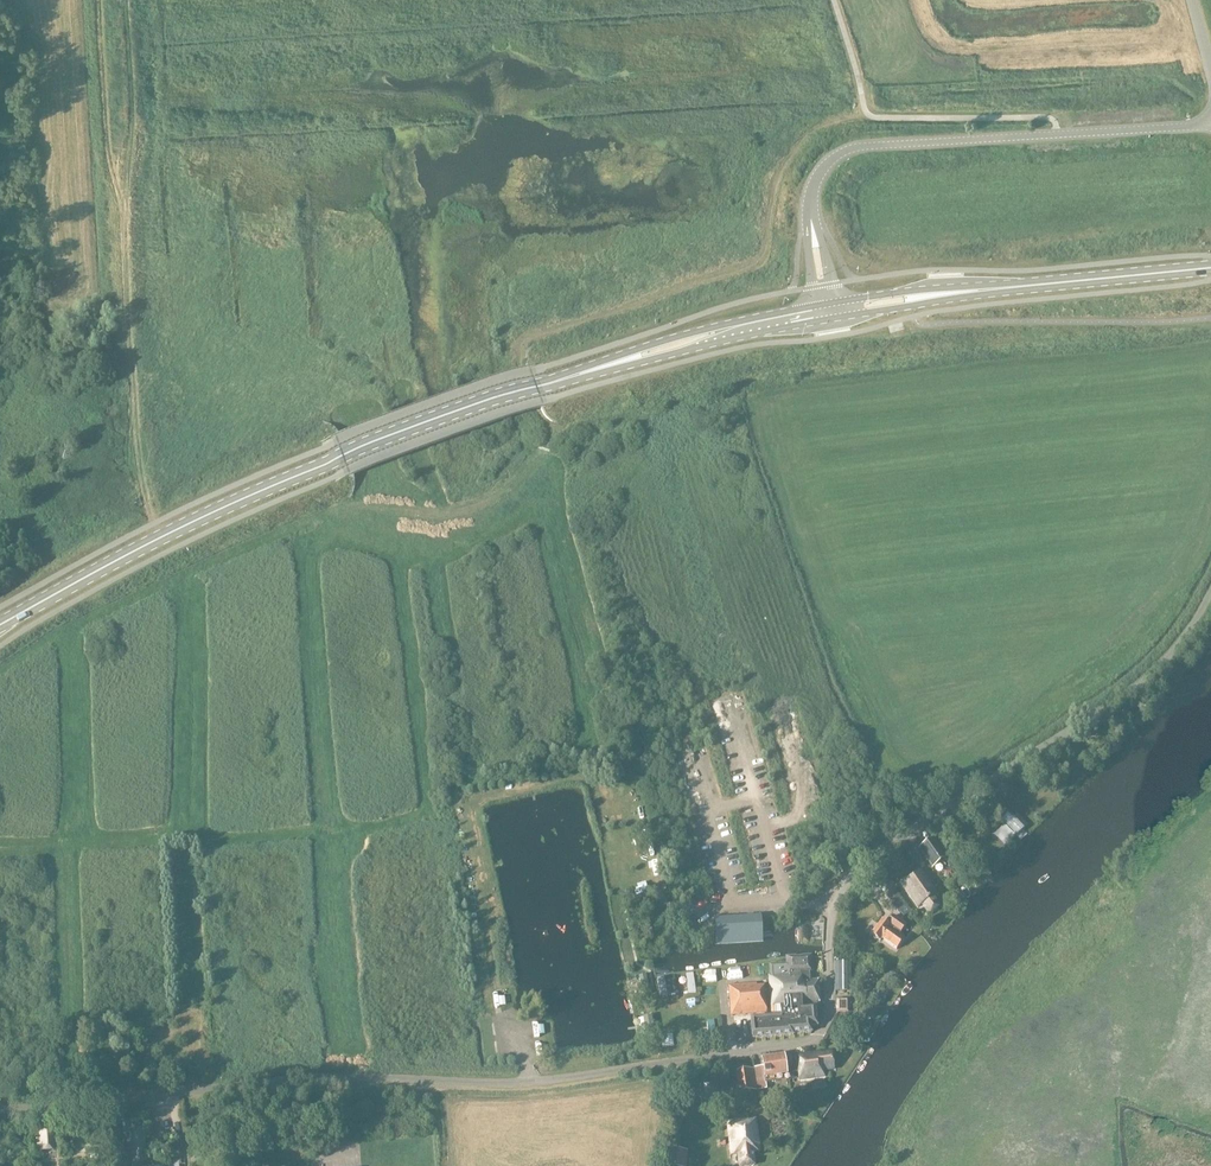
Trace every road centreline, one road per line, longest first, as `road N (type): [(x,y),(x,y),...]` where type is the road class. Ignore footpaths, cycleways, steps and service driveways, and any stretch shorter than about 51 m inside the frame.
road 1 (tertiary): [(783,1044),(530,1082),(342,1078),(0,1109)]
road 2 (tertiary): [(783,1044),(822,1028),(829,927),(858,868),(1134,688),(1175,648),(1210,590)]
road 3 (primary): [(0,626),(255,494),(579,375)]
road 4 (tertiary): [(1210,125),(857,148),(819,174),(810,217)]
road 5 (track): [(162,537),(146,504),(135,440),(122,200)]
road 6 (primary): [(579,375),(828,320)]
road 7 (primary): [(816,306),(687,334),(579,375)]
road 8 (primary): [(978,291),(1210,269)]
road 9 (track): [(1201,34),(969,49)]
road 10 (track): [(122,200),(110,161),(100,0)]
road 11 (track): [(122,200),(131,119),(123,0)]
road 12 (primary): [(828,320),(978,291)]
road 13 (primary): [(978,291),(835,303)]

